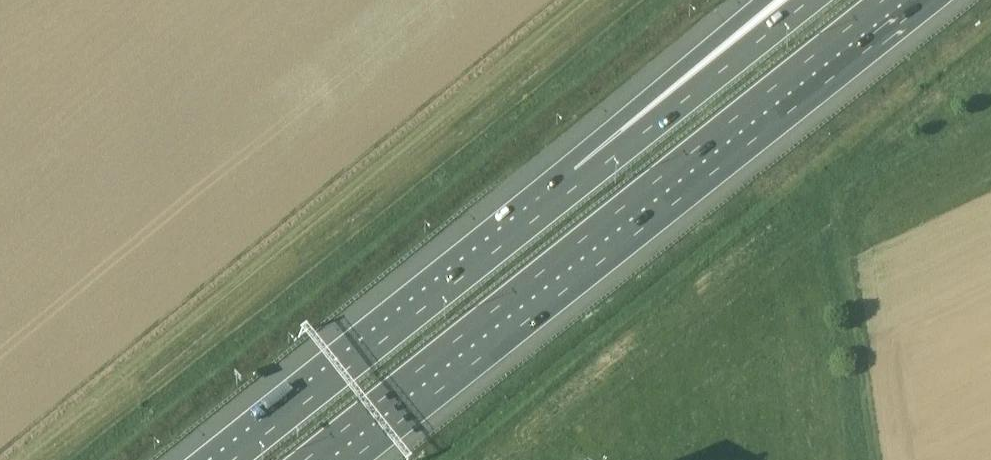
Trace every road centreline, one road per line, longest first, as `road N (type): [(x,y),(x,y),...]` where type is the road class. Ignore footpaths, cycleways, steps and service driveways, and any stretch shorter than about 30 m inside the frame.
road 1 (motorway): [(316,459),(894,0)]
road 2 (motorway): [(813,0),(410,316)]
road 3 (motorway): [(767,0),(410,316)]
road 4 (track): [(990,111),(846,185),(835,208),(873,459)]
road 5 (motorway): [(410,316),(228,459)]

